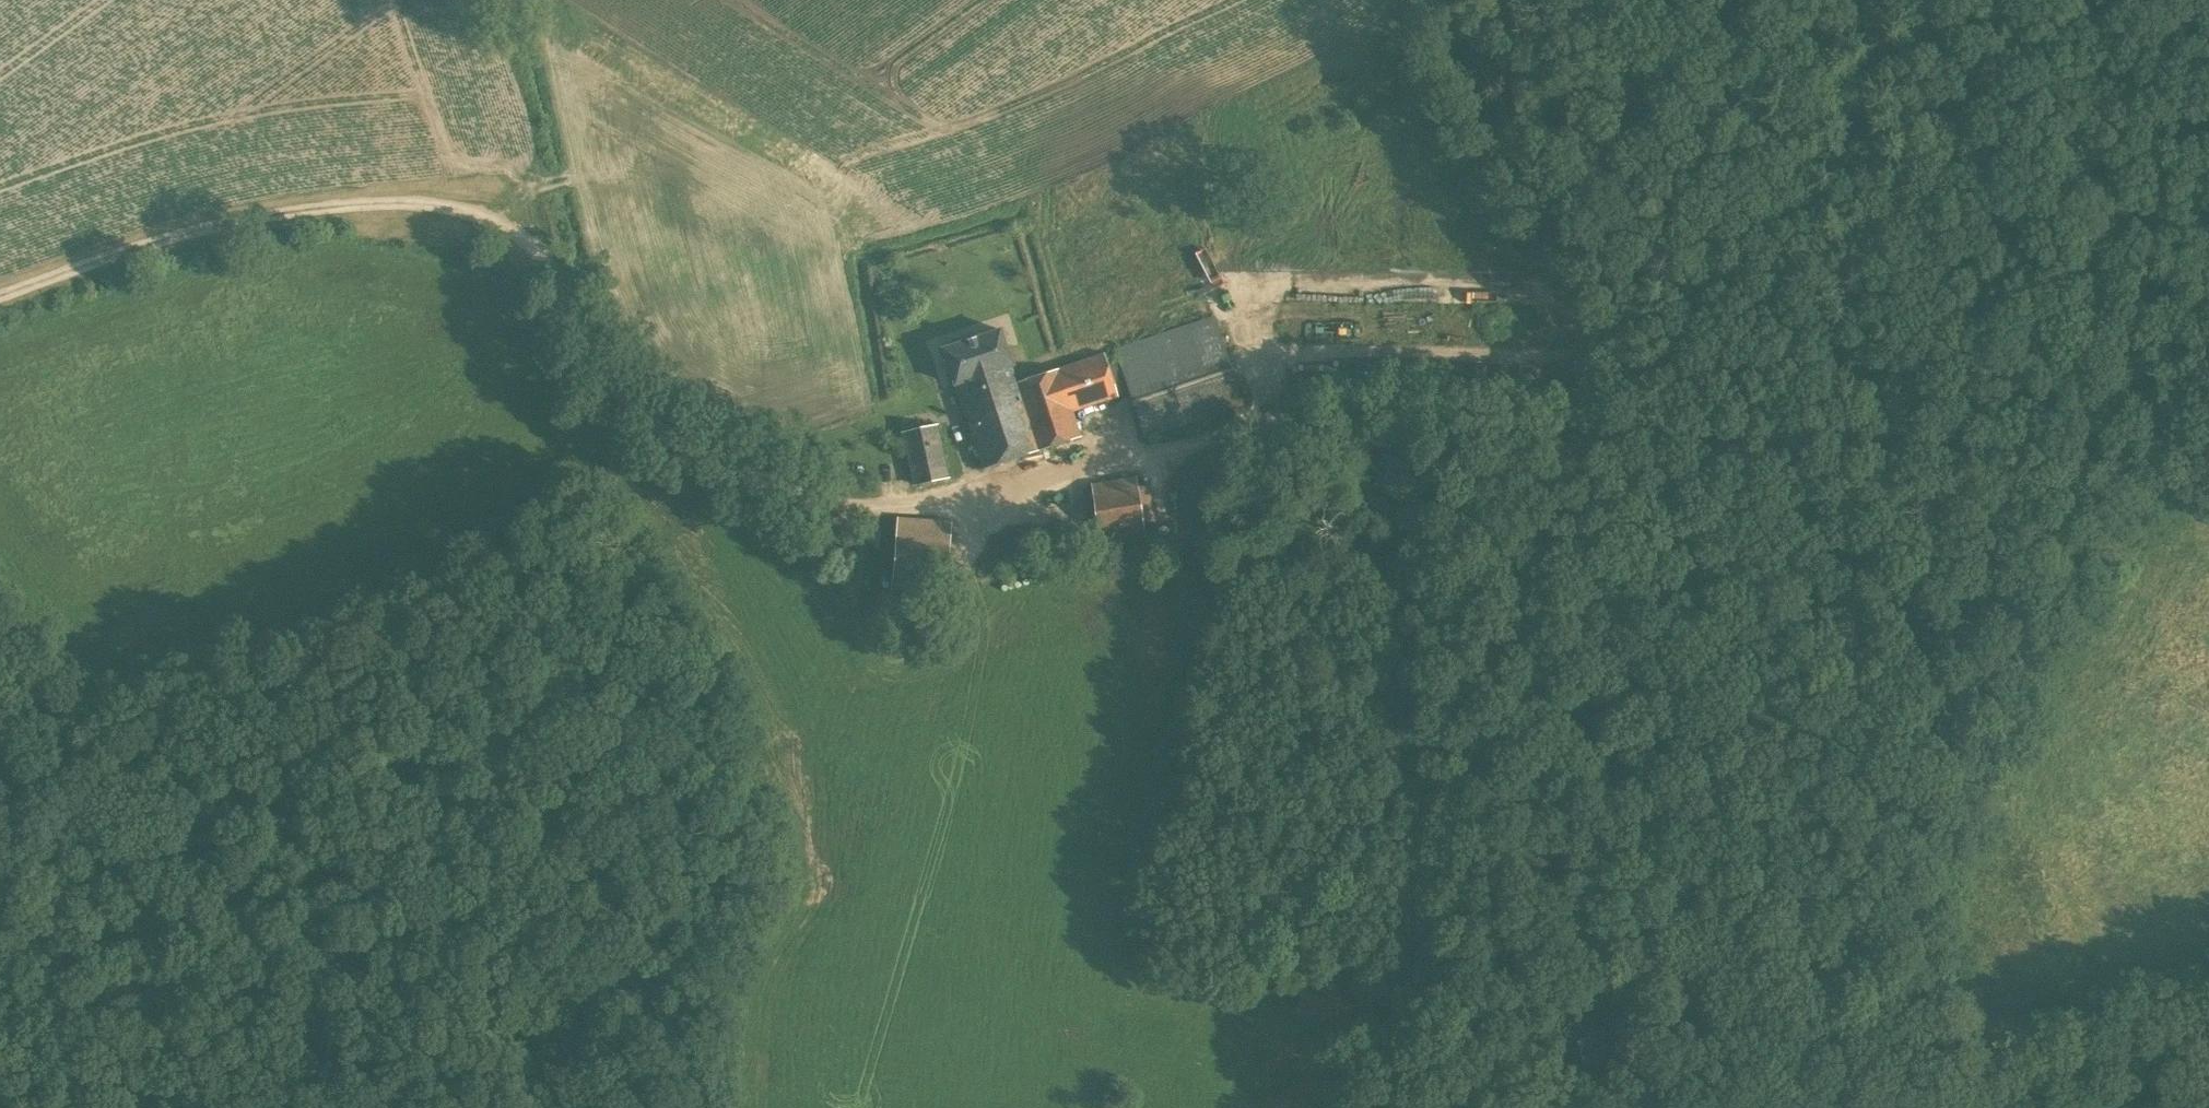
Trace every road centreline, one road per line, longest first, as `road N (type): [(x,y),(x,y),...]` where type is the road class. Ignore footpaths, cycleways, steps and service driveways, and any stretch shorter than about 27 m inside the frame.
road 1 (track): [(1406,1107),(1414,750),(1396,472),(1402,453),(1431,435),(1587,430),(1606,371),(1738,133),(1749,44),(1734,0)]
road 2 (unclassified): [(902,501),(857,502),(776,484),(636,414),(567,274),(546,250),(476,218),(299,216),(0,301)]
road 3 (track): [(1587,430),(2208,432)]

